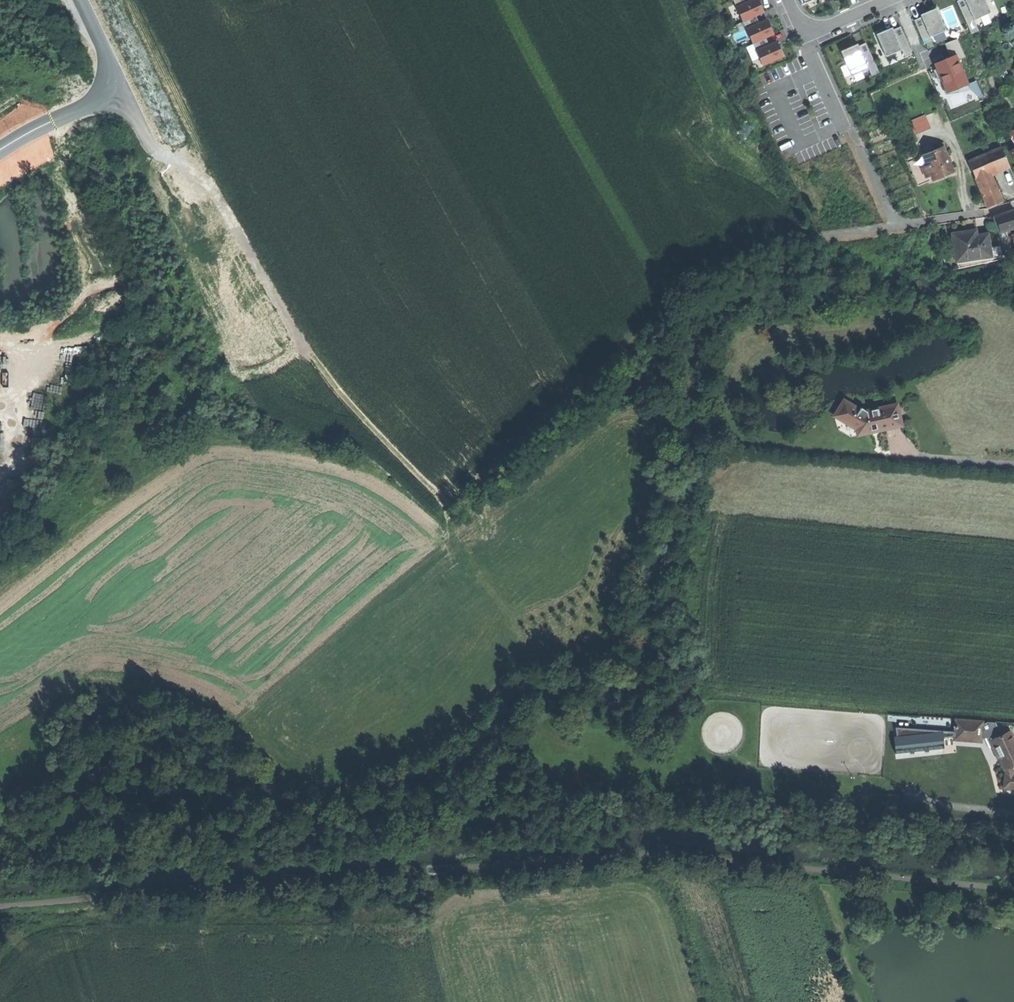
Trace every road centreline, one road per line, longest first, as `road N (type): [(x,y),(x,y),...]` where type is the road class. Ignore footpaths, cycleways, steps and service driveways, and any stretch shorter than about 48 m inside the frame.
road 1 (track): [(931,220),(740,254)]

